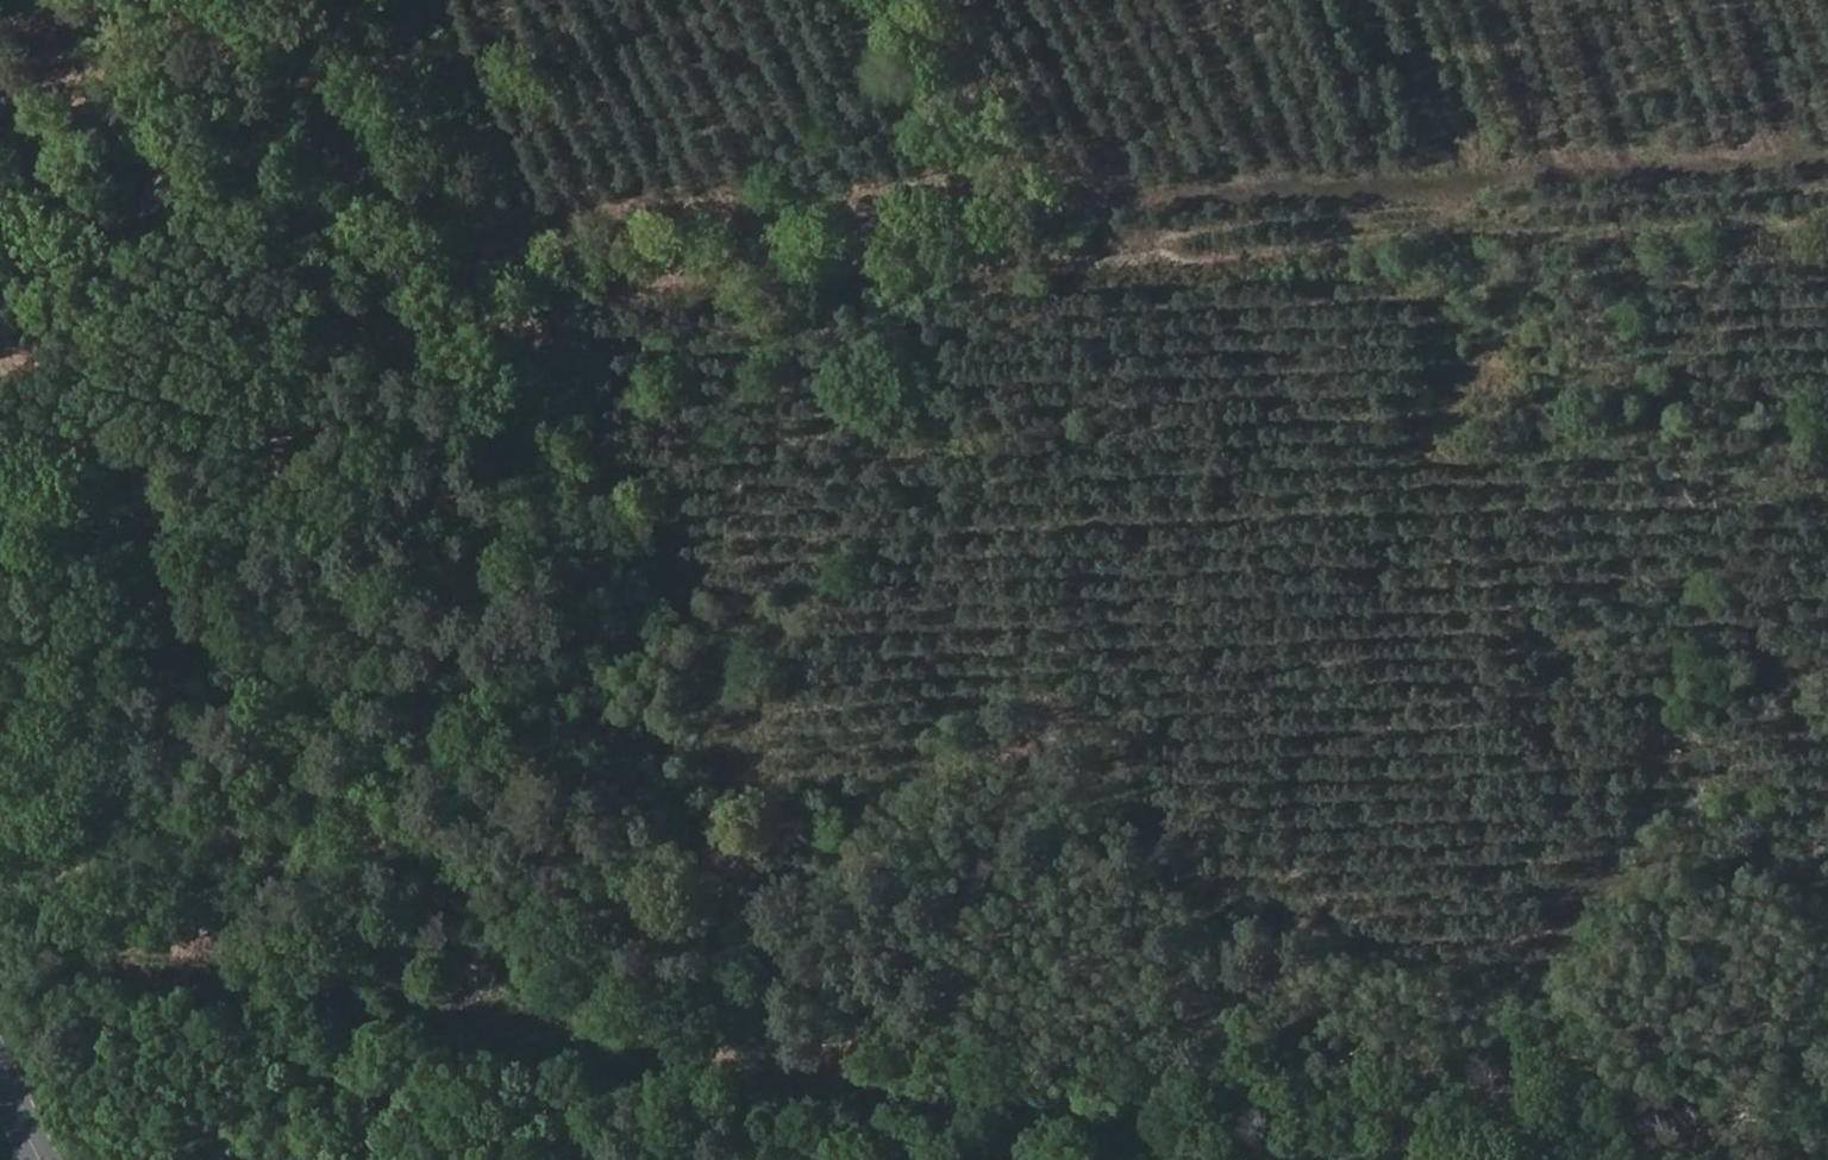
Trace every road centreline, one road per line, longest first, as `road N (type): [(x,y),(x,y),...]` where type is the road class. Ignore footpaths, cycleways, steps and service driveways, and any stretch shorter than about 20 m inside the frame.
road 1 (secondary): [(0,1046),(55,1159)]

